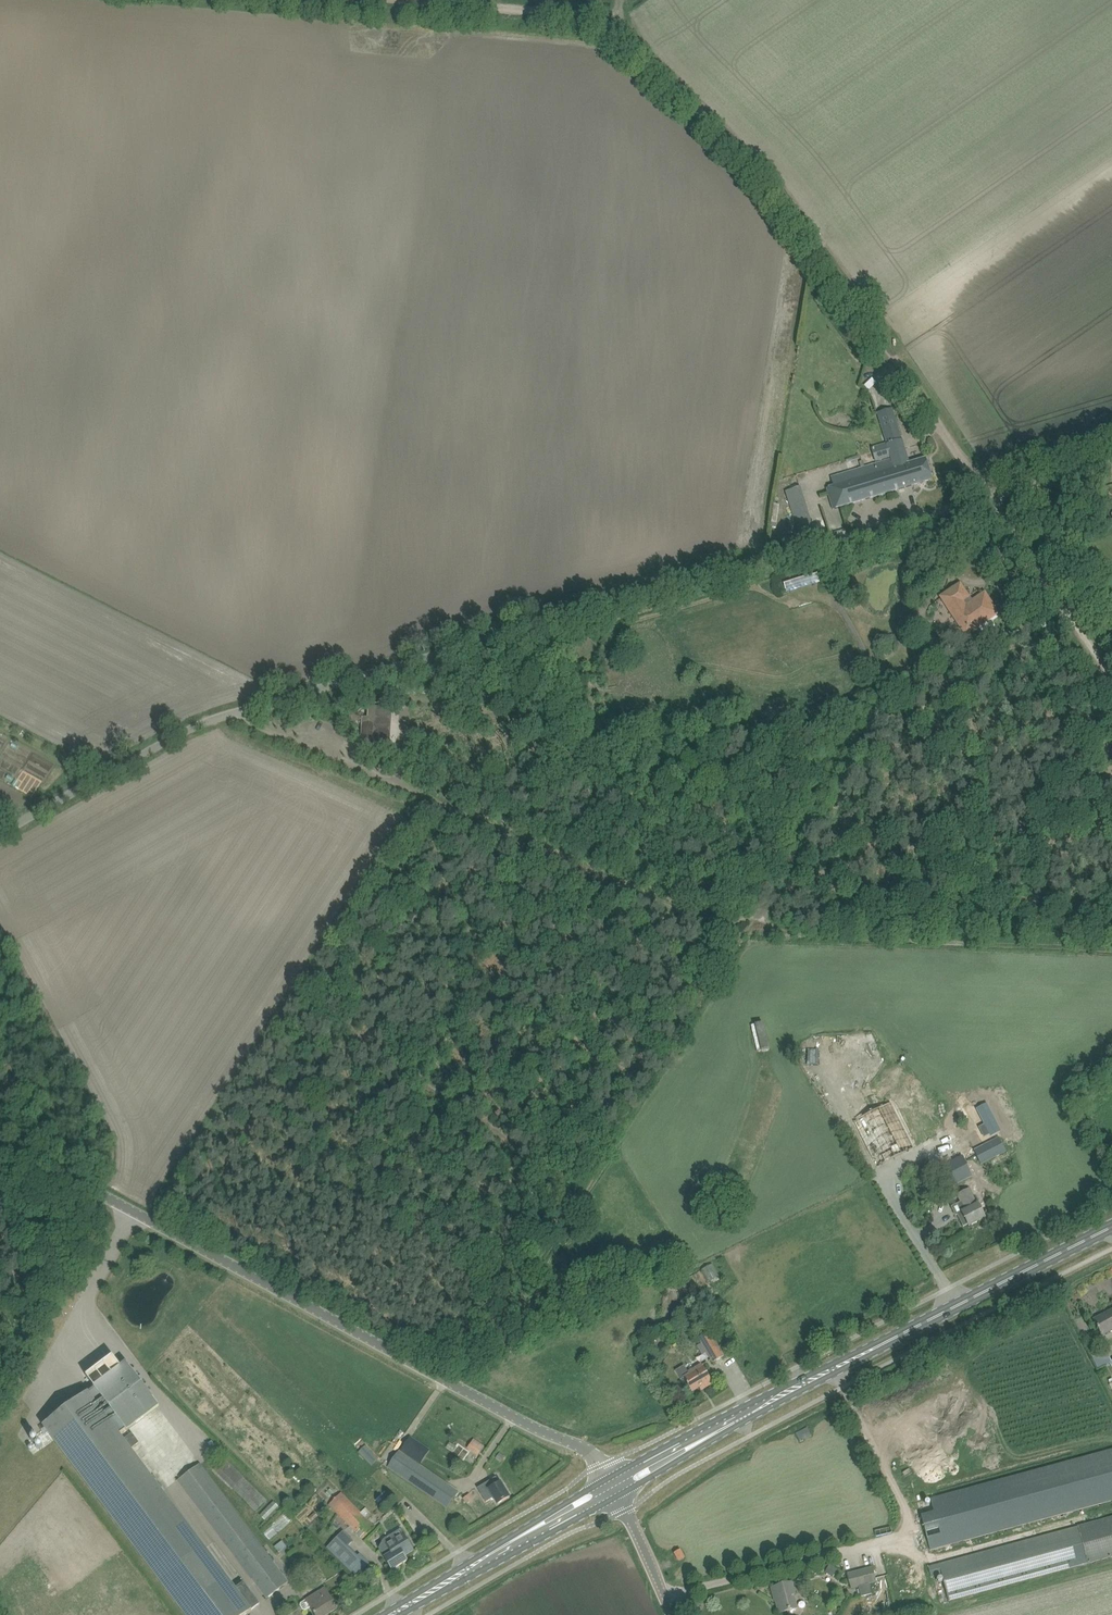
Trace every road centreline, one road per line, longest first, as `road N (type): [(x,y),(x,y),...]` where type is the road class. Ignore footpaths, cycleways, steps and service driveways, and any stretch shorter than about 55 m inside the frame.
road 1 (unclassified): [(0,833),(189,729),(242,710),(1111,462)]
road 2 (track): [(892,651),(755,930),(458,1388)]
road 3 (track): [(988,497),(780,193),(622,34),(568,12),(420,0)]
road 4 (track): [(370,772),(705,922),(780,934),(1111,947)]
road 5 (unclassified): [(607,1479),(578,1444),(539,1432),(0,1142)]
road 6 (primary): [(698,1443),(1111,1227)]
road 7 (track): [(988,497),(1111,679)]
road 8 (primary): [(391,1614),(532,1532)]
road 9 (unclassified): [(677,1614),(617,1495)]

